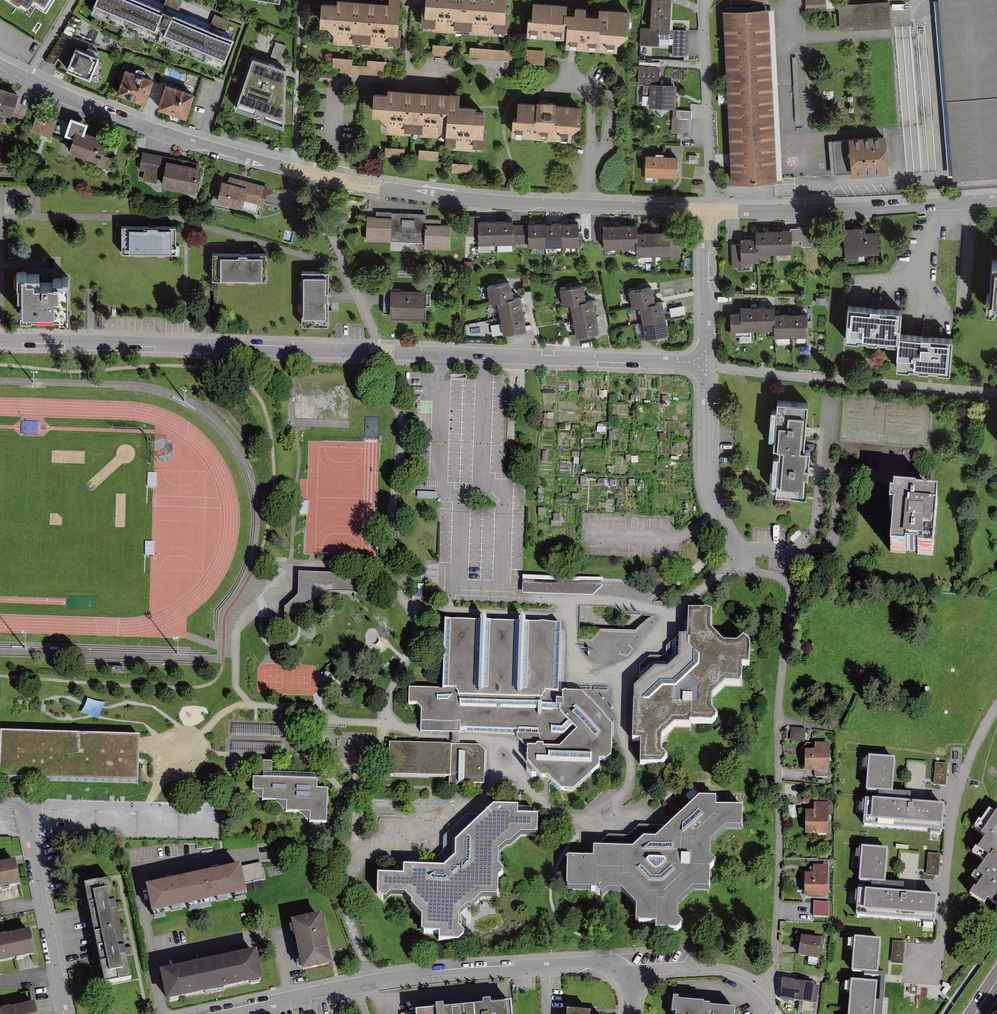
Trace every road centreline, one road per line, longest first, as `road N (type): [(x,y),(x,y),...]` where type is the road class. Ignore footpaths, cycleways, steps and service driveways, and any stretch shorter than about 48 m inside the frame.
road 1 (residential): [(0,65),(188,140),(349,184),(524,204),(709,210)]
road 2 (residential): [(0,340),(706,362)]
road 3 (residential): [(223,1013),(360,985),(481,971),(600,964),(628,983)]
road 4 (residential): [(709,210),(996,200)]
road 5 (residential): [(996,713),(953,806),(937,979)]
road 6 (residential): [(706,362),(706,467),(716,510),(747,567)]
road 7 (residential): [(64,1013),(25,804)]
road 8 (residential): [(705,0),(709,210)]
road 9 (residential): [(25,804),(217,808)]
road 10 (residential): [(709,210),(706,362)]
road 11 (residential): [(628,983),(663,970),(716,970),(749,980),(763,995)]

